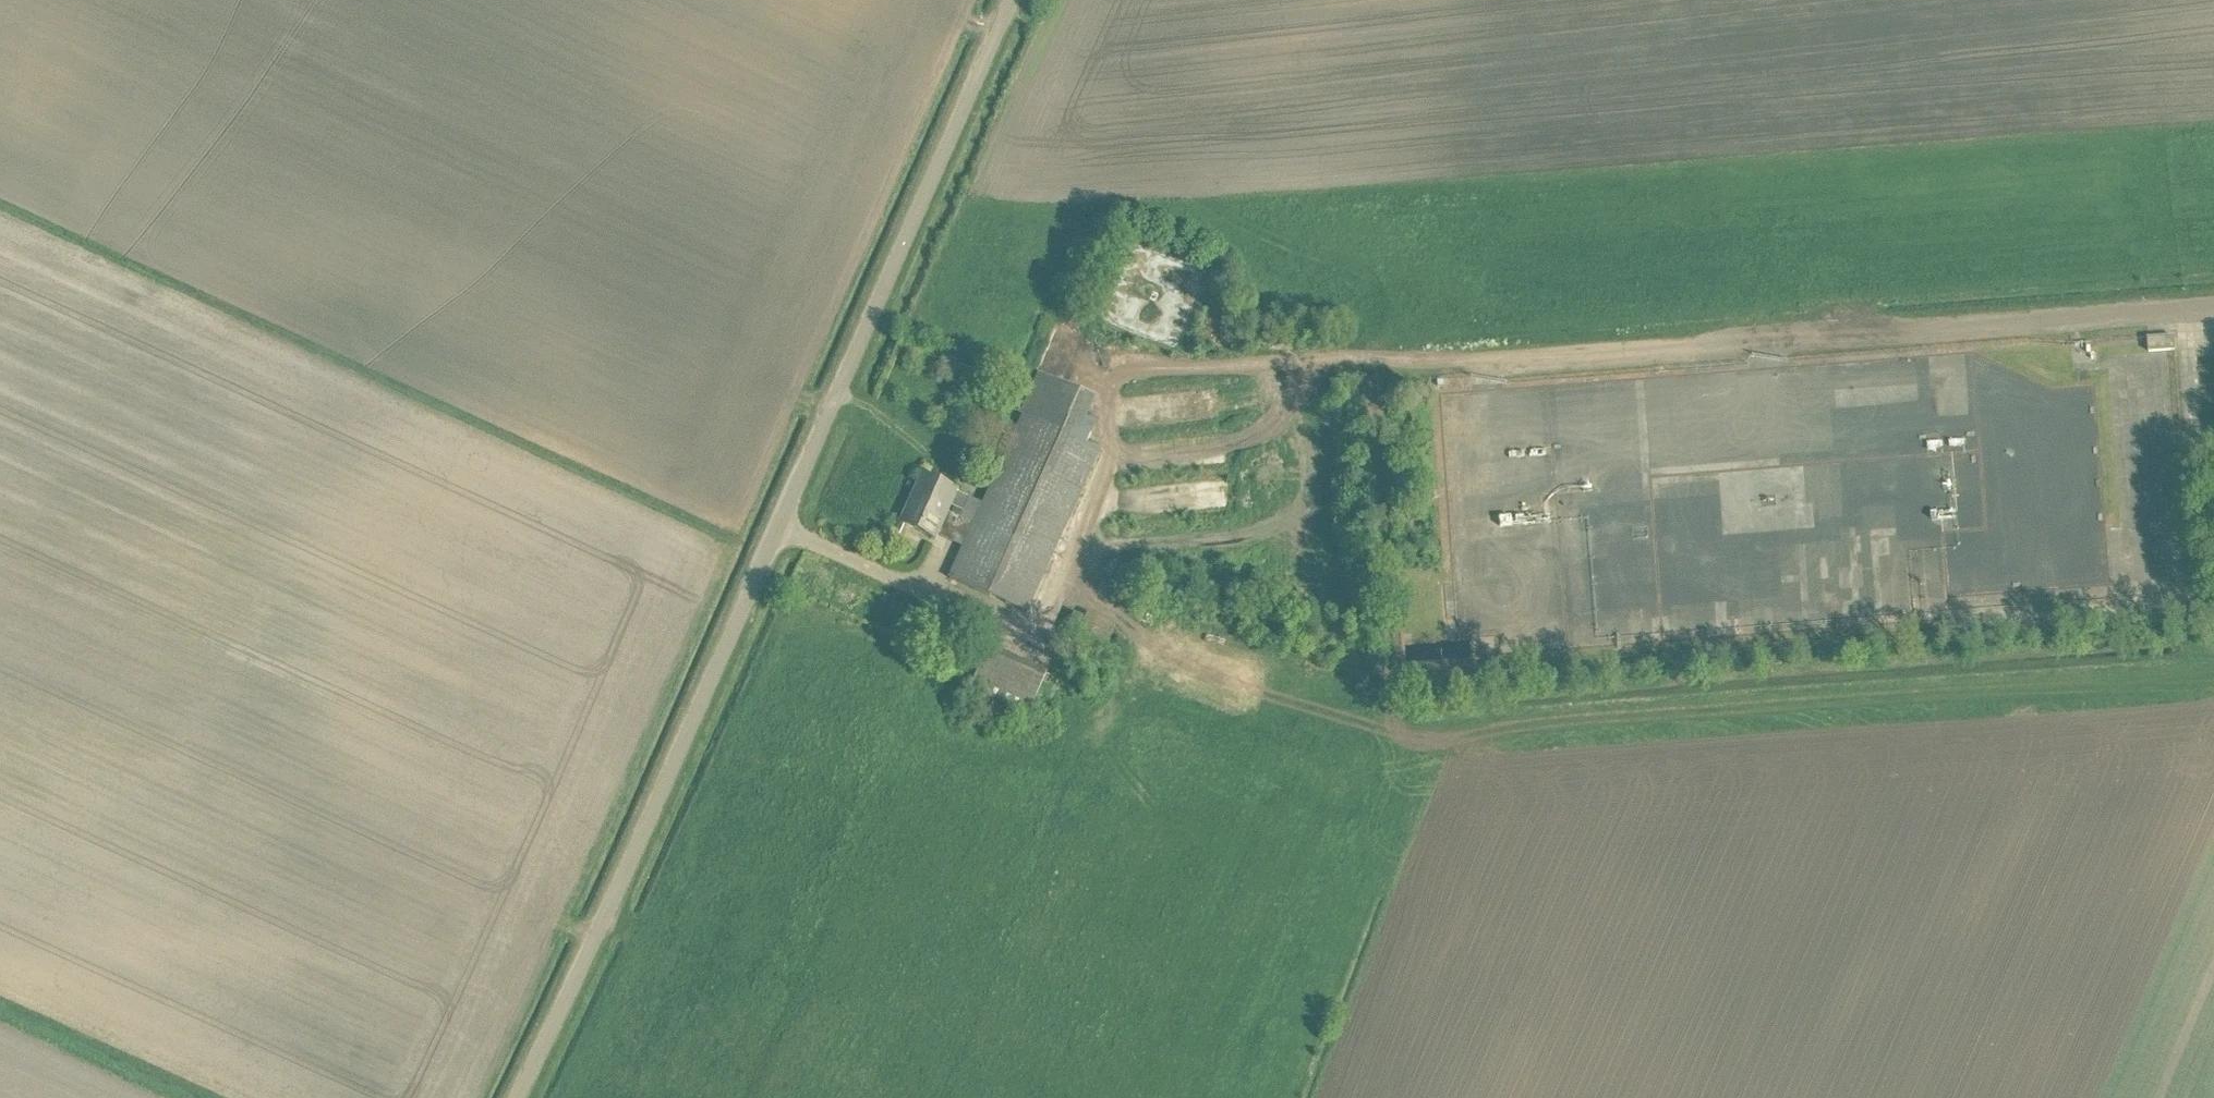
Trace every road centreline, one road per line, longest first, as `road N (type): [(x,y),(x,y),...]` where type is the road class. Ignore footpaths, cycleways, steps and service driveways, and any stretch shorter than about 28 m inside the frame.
road 1 (unclassified): [(1010,0),(605,914),(514,1097)]

